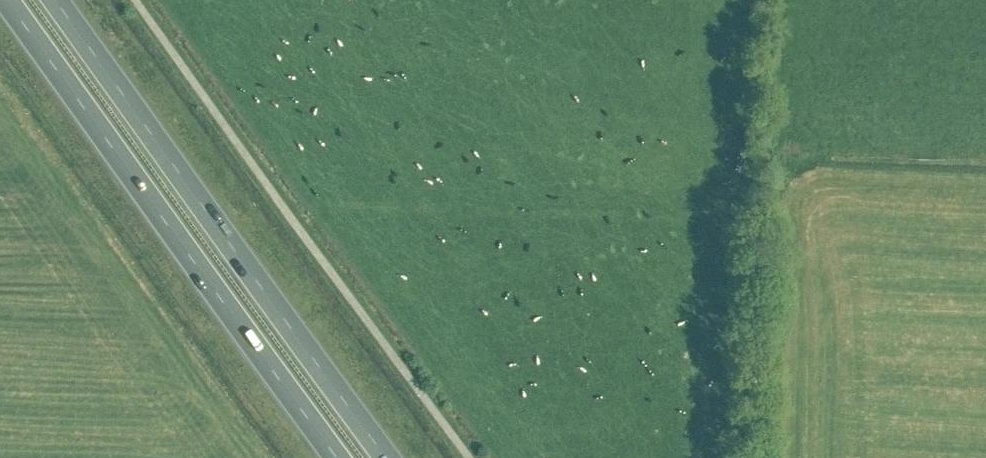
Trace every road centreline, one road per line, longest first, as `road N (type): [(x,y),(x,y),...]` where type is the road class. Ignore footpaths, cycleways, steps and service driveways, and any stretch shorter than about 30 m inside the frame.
road 1 (trunk): [(388,457),(56,0)]
road 2 (trunk): [(6,0),(338,457)]

